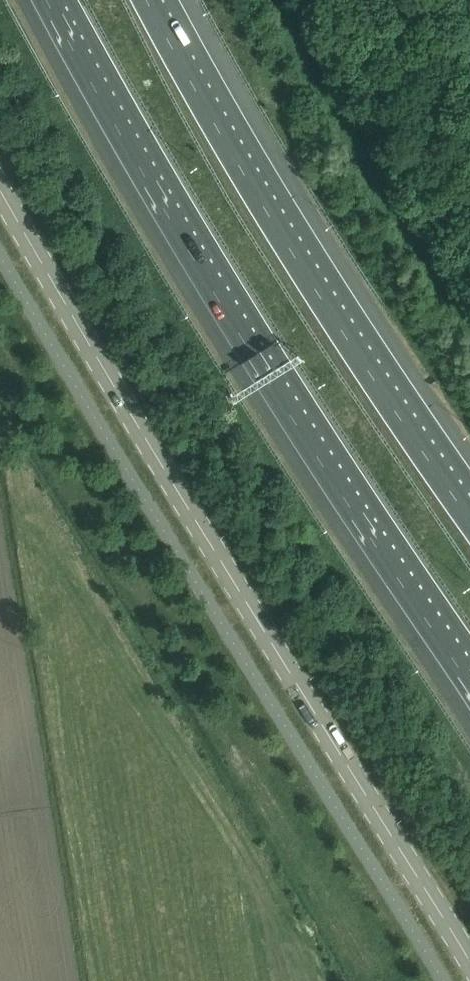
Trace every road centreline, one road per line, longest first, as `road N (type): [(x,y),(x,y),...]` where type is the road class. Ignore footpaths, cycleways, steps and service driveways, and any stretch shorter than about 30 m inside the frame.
road 1 (tertiary): [(469,955),(291,676),(0,186)]
road 2 (motorway): [(56,0),(177,218),(469,670)]
road 3 (motorway): [(469,518),(296,256),(147,0)]

